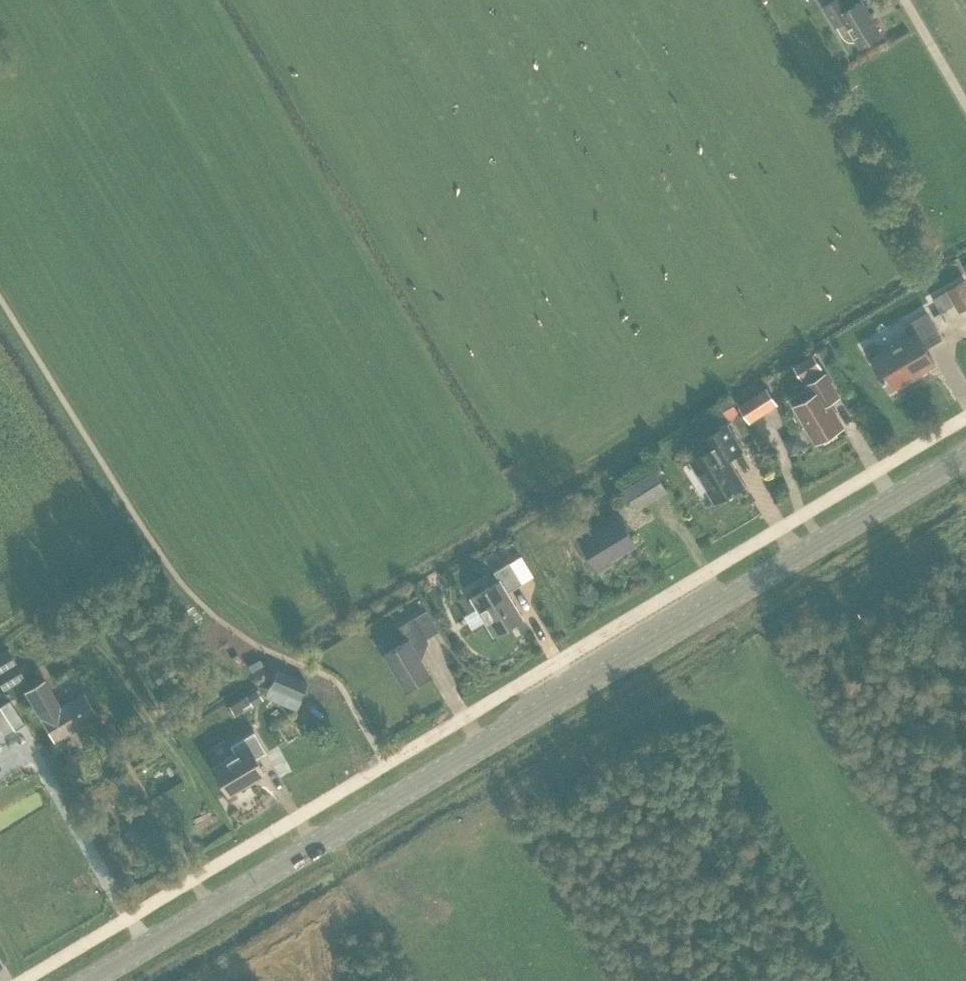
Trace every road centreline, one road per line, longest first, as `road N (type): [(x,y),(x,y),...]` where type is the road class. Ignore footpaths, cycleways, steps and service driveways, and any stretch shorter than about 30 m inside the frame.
road 1 (secondary): [(96,980),(965,460)]
road 2 (track): [(128,916),(27,744)]

